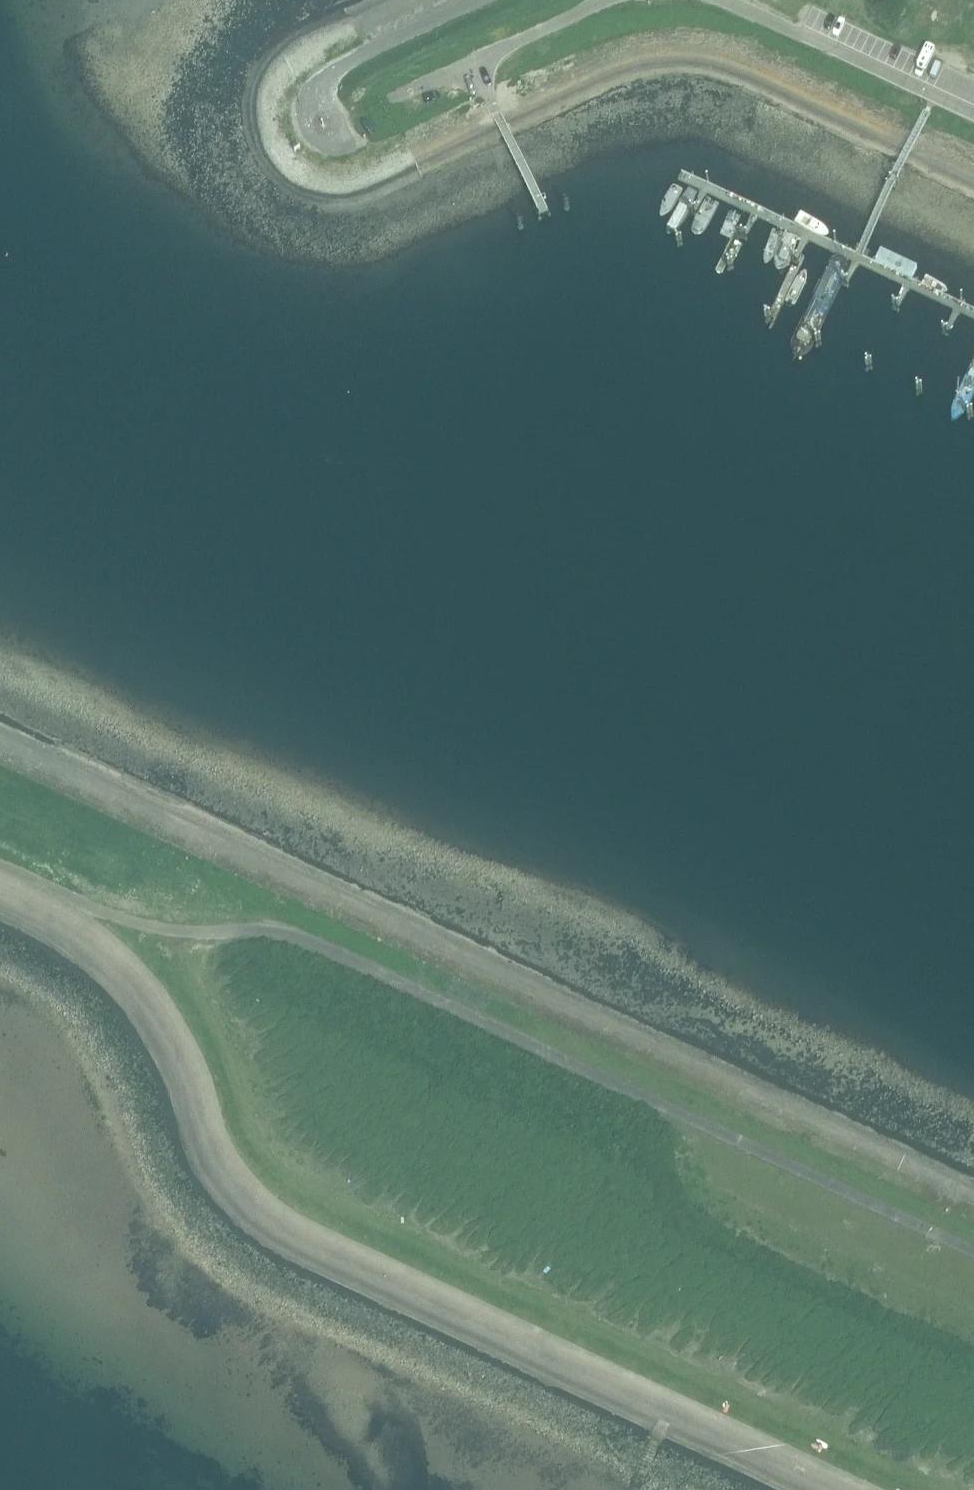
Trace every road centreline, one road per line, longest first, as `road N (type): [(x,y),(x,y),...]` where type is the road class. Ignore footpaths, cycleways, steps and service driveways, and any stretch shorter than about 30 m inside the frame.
road 1 (unclassified): [(720,0),(973,113)]
road 2 (unclassified): [(325,73),(345,136),(325,146),(303,116),(307,89),(321,76)]
road 3 (unclassified): [(325,73),(478,0)]

